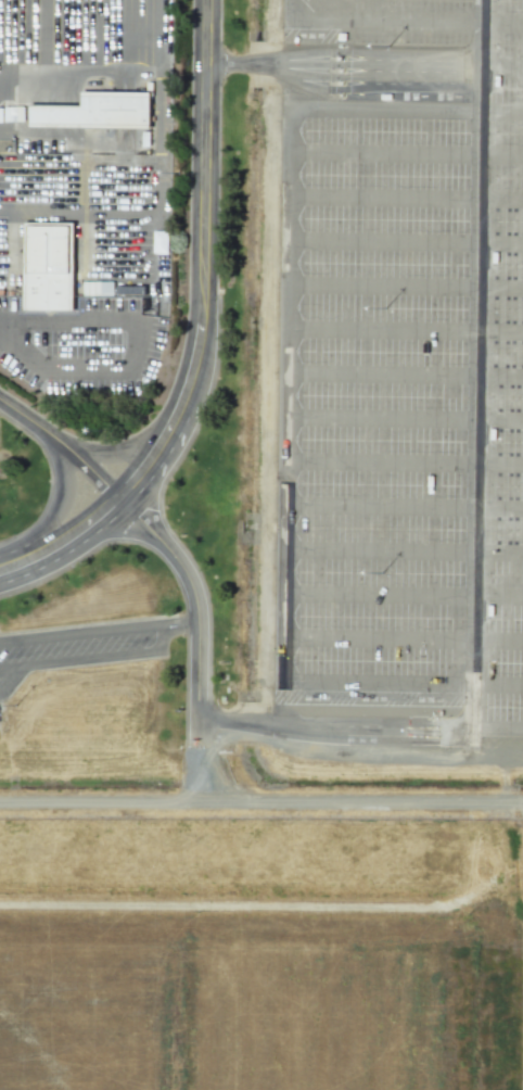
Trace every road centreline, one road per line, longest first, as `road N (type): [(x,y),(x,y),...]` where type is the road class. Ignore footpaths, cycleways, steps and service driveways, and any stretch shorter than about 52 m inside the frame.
road 1 (tertiary): [(202,322),(205,0)]
road 2 (residential): [(197,714),(213,723),(319,733),(460,734),(470,724)]
road 3 (residential): [(197,624),(183,570),(120,502)]
road 4 (tertiary): [(0,567),(60,504),(65,449)]
road 5 (tertiary): [(0,572),(49,555),(120,502)]
road 6 (tertiary): [(180,414),(117,454),(65,449)]

